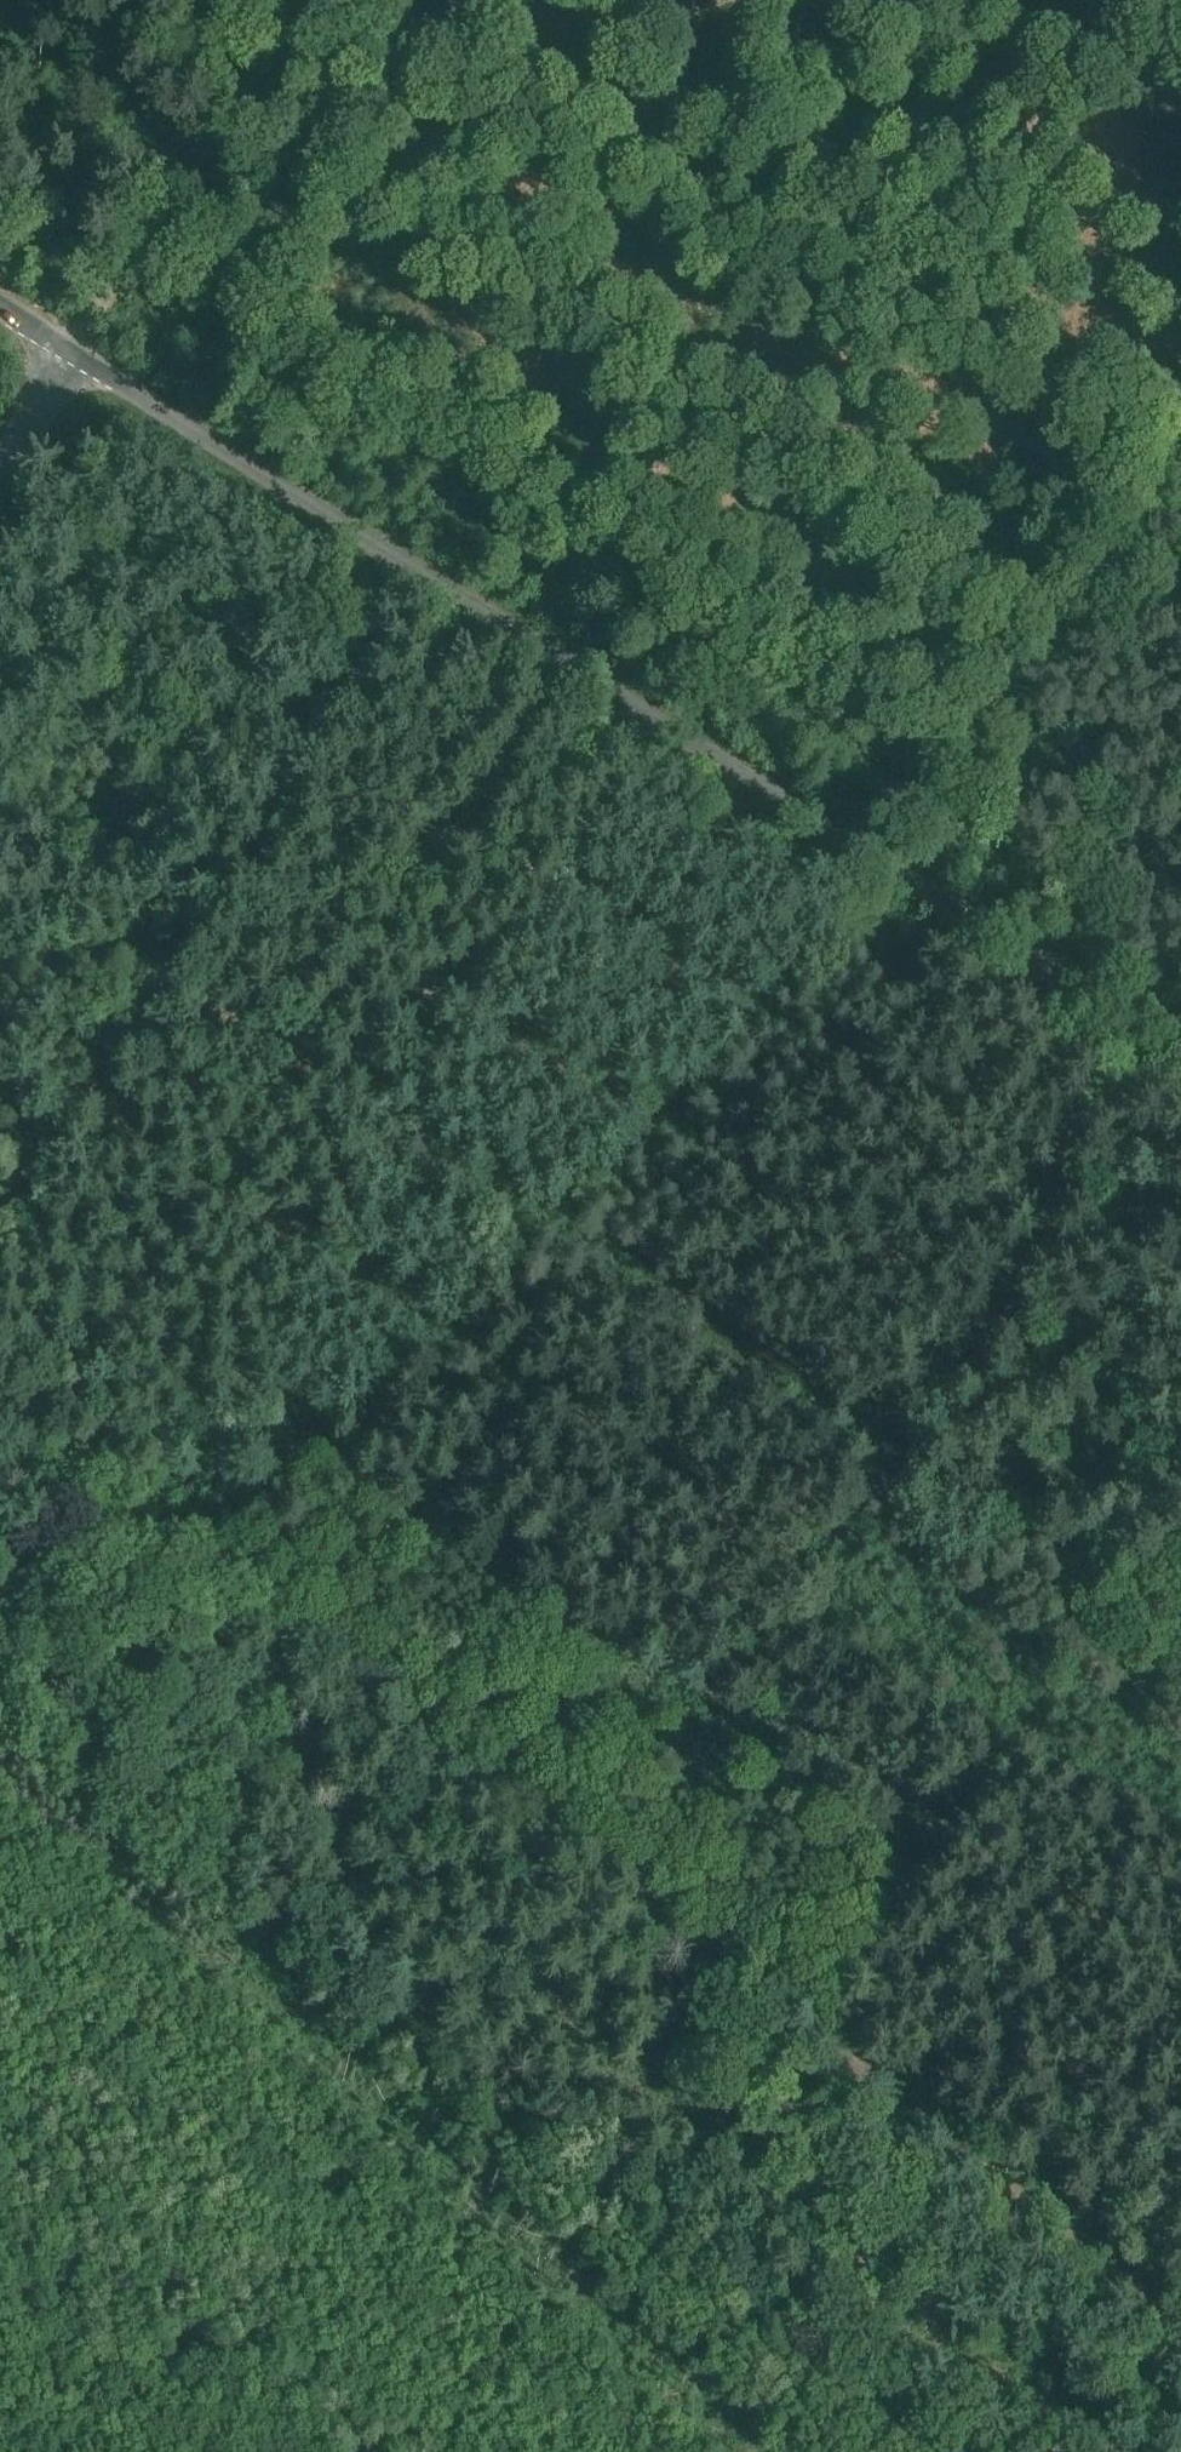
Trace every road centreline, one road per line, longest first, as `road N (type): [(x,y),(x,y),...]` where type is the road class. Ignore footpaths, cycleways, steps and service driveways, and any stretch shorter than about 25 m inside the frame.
road 1 (unclassified): [(80,353),(1180,1059)]
road 2 (track): [(923,898),(1180,545)]
road 3 (track): [(301,0),(80,353)]
road 4 (unclassified): [(0,477),(80,353)]

